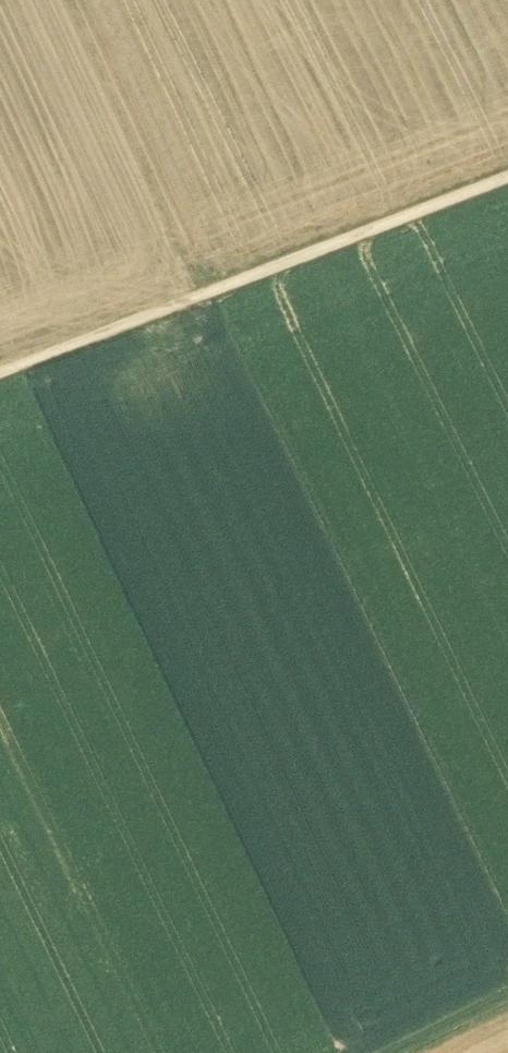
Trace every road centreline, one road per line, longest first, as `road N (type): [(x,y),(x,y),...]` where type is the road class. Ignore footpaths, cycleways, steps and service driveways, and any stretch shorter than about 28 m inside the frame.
road 1 (track): [(0,375),(507,180)]

